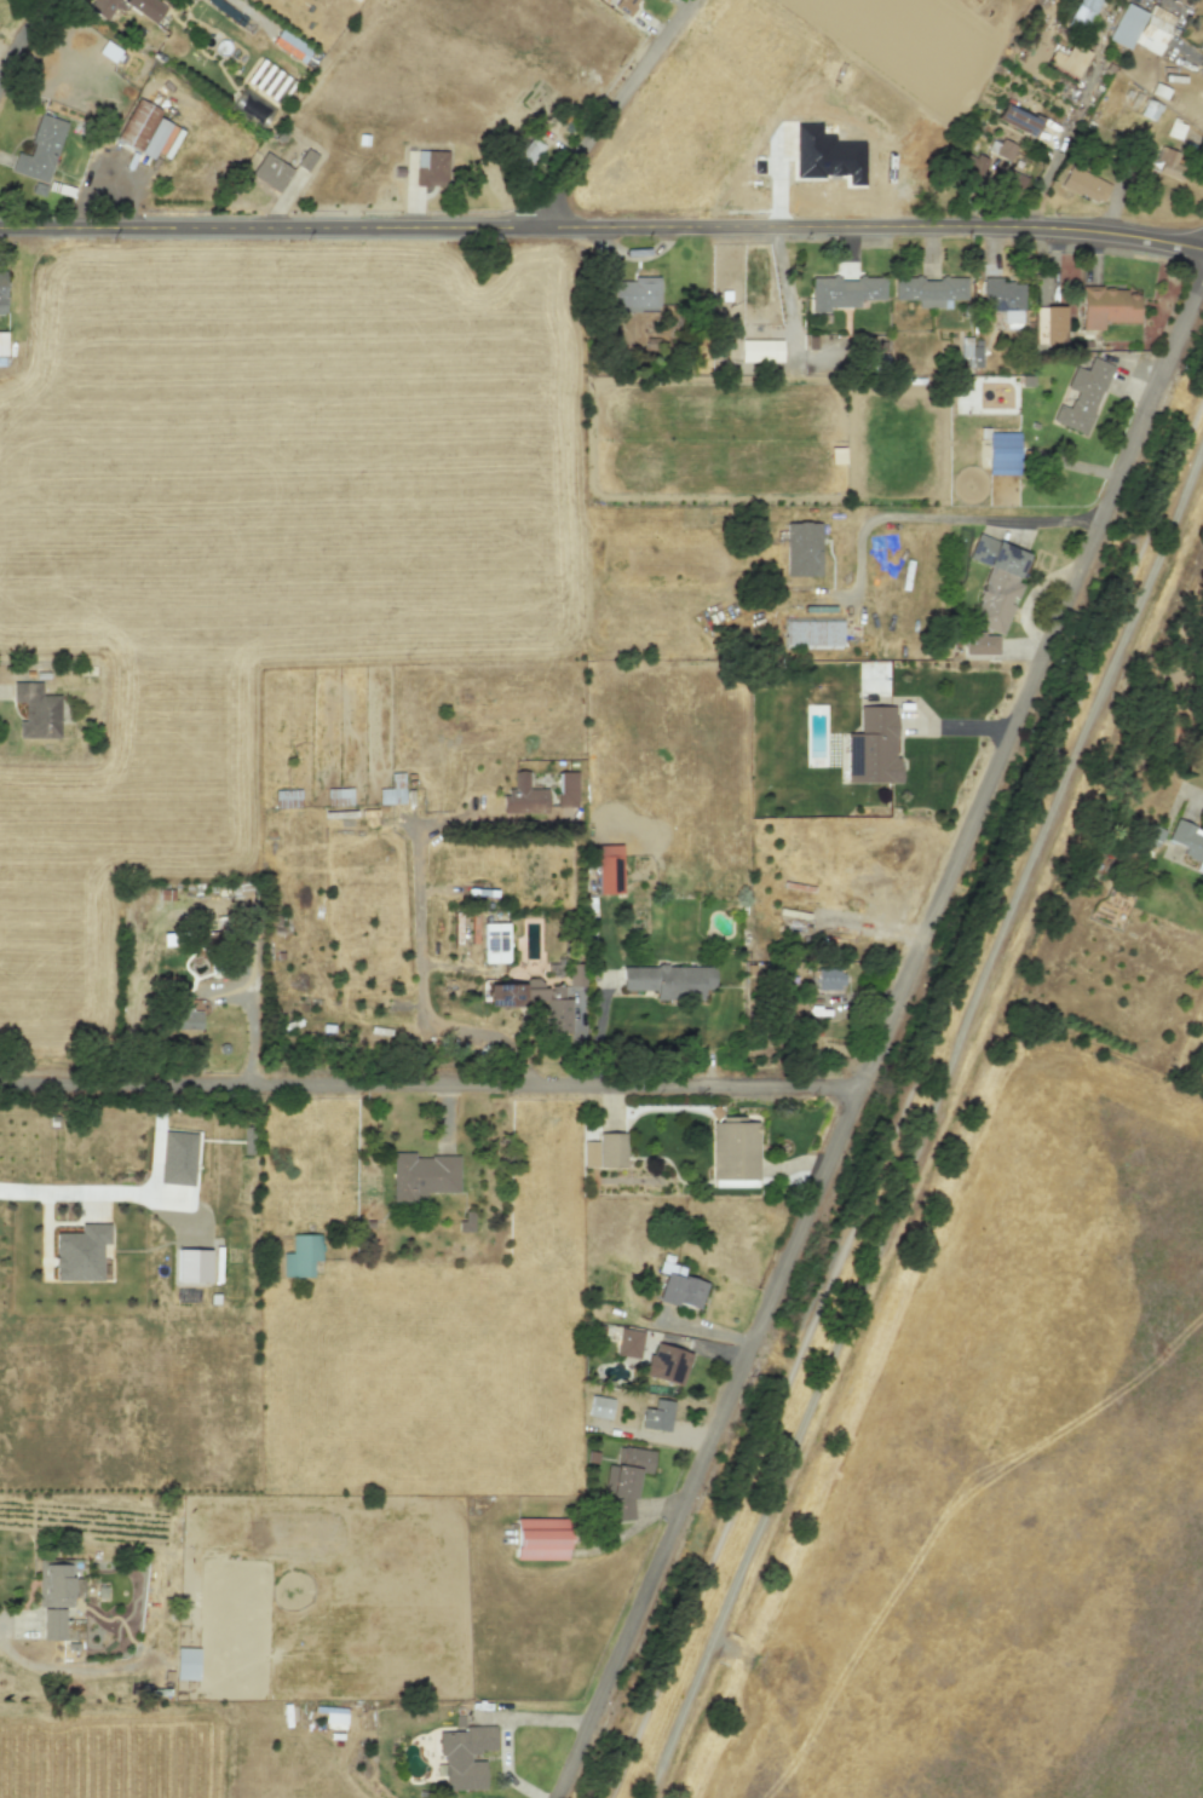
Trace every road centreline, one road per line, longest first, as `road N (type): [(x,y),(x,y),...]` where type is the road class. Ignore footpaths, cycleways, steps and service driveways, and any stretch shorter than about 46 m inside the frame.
road 1 (residential): [(557,1797),(1202,272)]
road 2 (track): [(655,1797),(1202,452)]
road 3 (tertiary): [(1202,248),(1007,224),(0,226)]
road 4 (residential): [(858,1084),(0,1082)]
road 5 (residential): [(534,226),(535,213),(688,0)]

